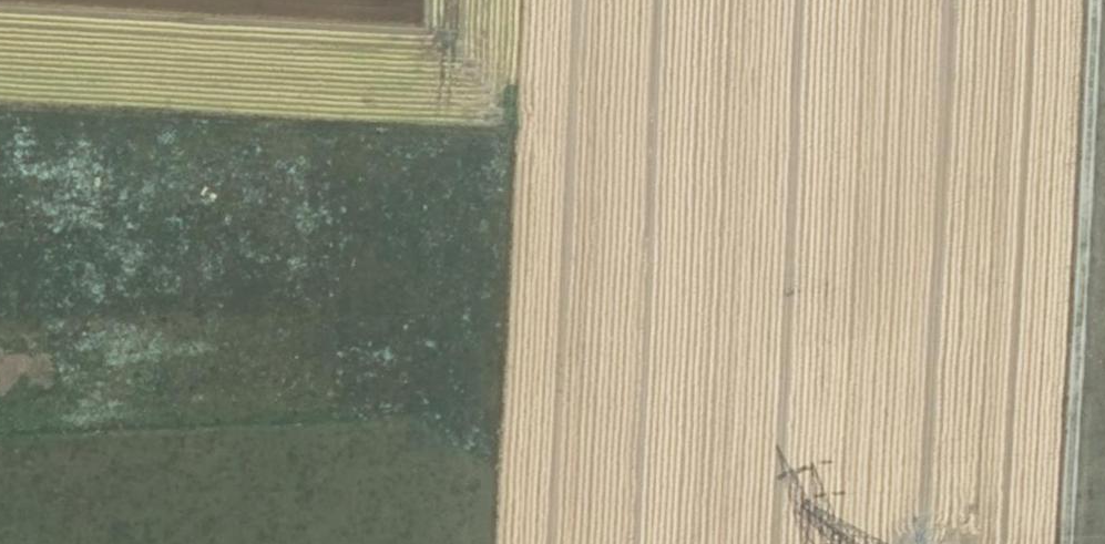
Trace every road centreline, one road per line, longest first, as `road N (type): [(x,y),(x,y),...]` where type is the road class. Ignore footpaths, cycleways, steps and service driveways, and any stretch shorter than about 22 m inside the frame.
road 1 (track): [(1071,543),(1099,0)]

